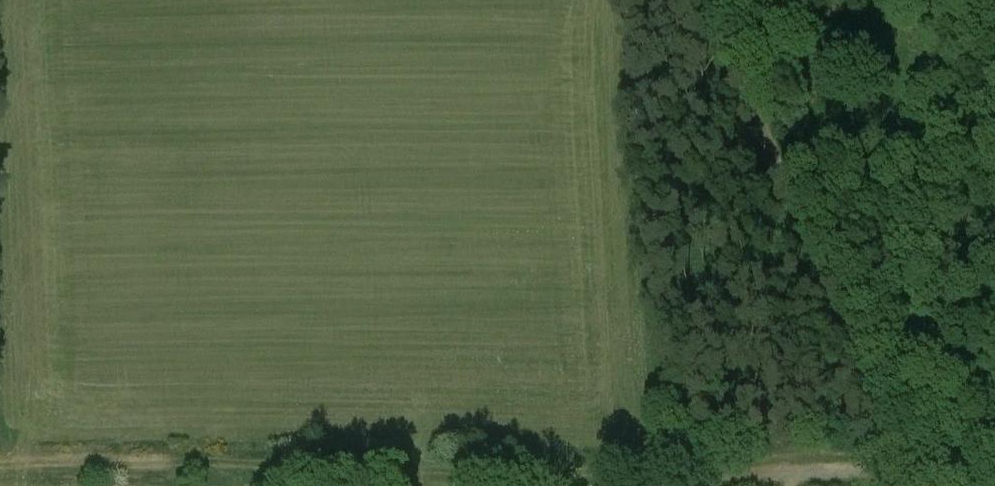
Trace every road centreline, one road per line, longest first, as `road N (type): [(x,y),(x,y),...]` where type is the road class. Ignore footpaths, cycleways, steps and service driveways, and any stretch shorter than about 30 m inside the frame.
road 1 (track): [(915,475),(0,471)]
road 2 (track): [(711,0),(915,475)]

